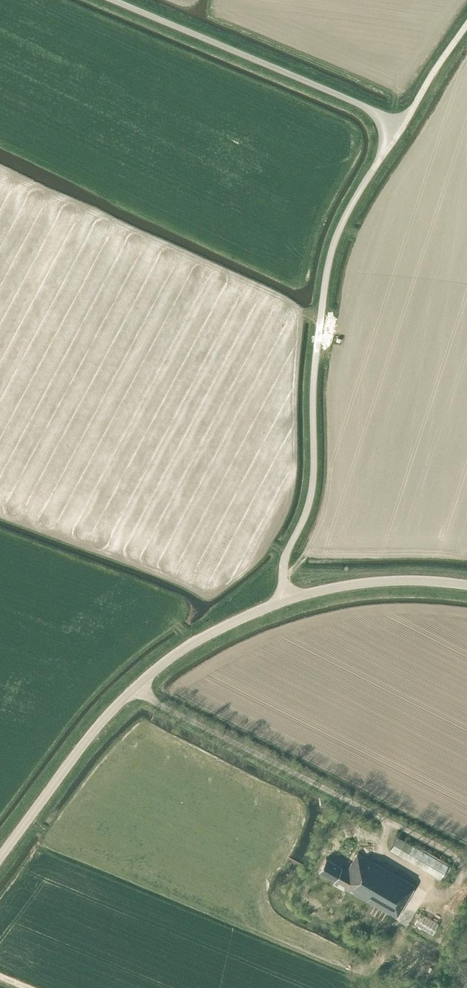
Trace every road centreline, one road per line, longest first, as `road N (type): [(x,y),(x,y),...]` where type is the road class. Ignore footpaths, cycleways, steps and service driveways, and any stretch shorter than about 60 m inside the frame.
road 1 (unclassified): [(287,600),(283,567),(313,482),(314,374),(329,258),(350,207),(398,134)]
road 2 (tertiary): [(0,857),(99,723),(154,670),(190,644),(287,600)]
road 3 (unclassified): [(398,134),(356,103),(114,0)]
road 4 (tertiary): [(287,600),(376,582),(466,585)]
road 5 (unclassified): [(398,134),(466,21)]

